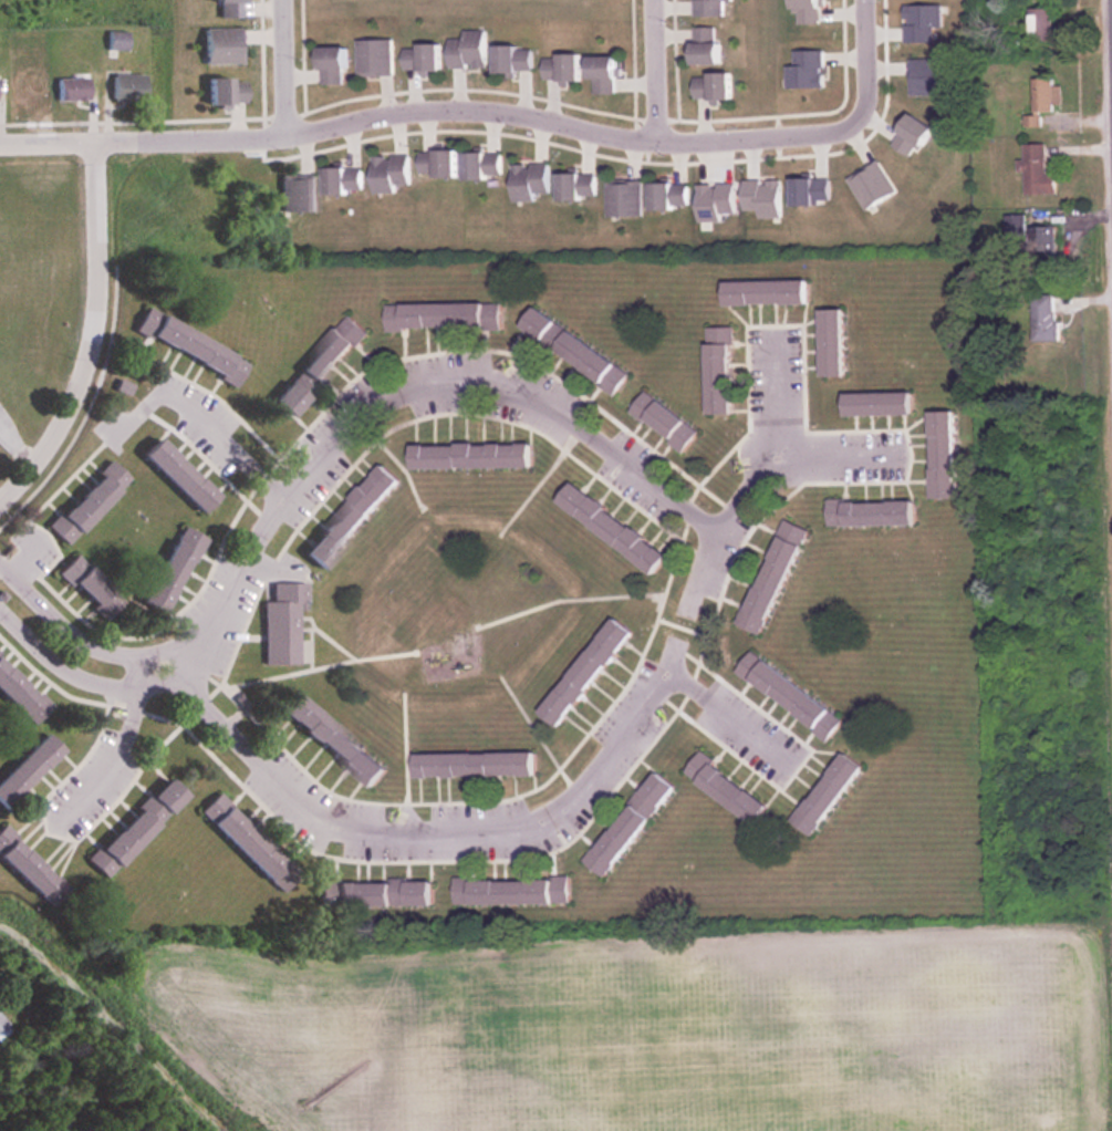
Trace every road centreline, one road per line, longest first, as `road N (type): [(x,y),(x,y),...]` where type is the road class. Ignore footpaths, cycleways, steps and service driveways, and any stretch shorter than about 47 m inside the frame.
road 1 (residential): [(0,590),(67,651),(100,666),(137,673),(184,667),(214,718),(300,803),(336,827),(376,833),(489,833),(564,808),(636,722),(677,650)]
road 2 (residential): [(715,532),(542,400),(479,380),(414,387),(381,403),(287,498),(184,667)]
road 3 (residential): [(97,145),(258,143),(281,152),(453,127),(651,163),(771,158)]
road 4 (residential): [(97,145),(92,353),(52,440),(0,501)]
road 5 (residential): [(777,331),(779,453),(715,532)]
road 6 (residential): [(856,0),(854,129),(829,151),(771,158)]
road 7 (residential): [(287,498),(201,415),(158,387)]
road 8 (residential): [(648,0),(651,163)]
road 9 (residential): [(668,671),(794,768)]
road 10 (residential): [(137,673),(127,730),(98,781),(69,810)]
road 11 (residential): [(278,0),(281,152)]
road 12 (tertiary): [(1111,137),(1109,0)]
road 13 (residential): [(779,453),(910,456)]

